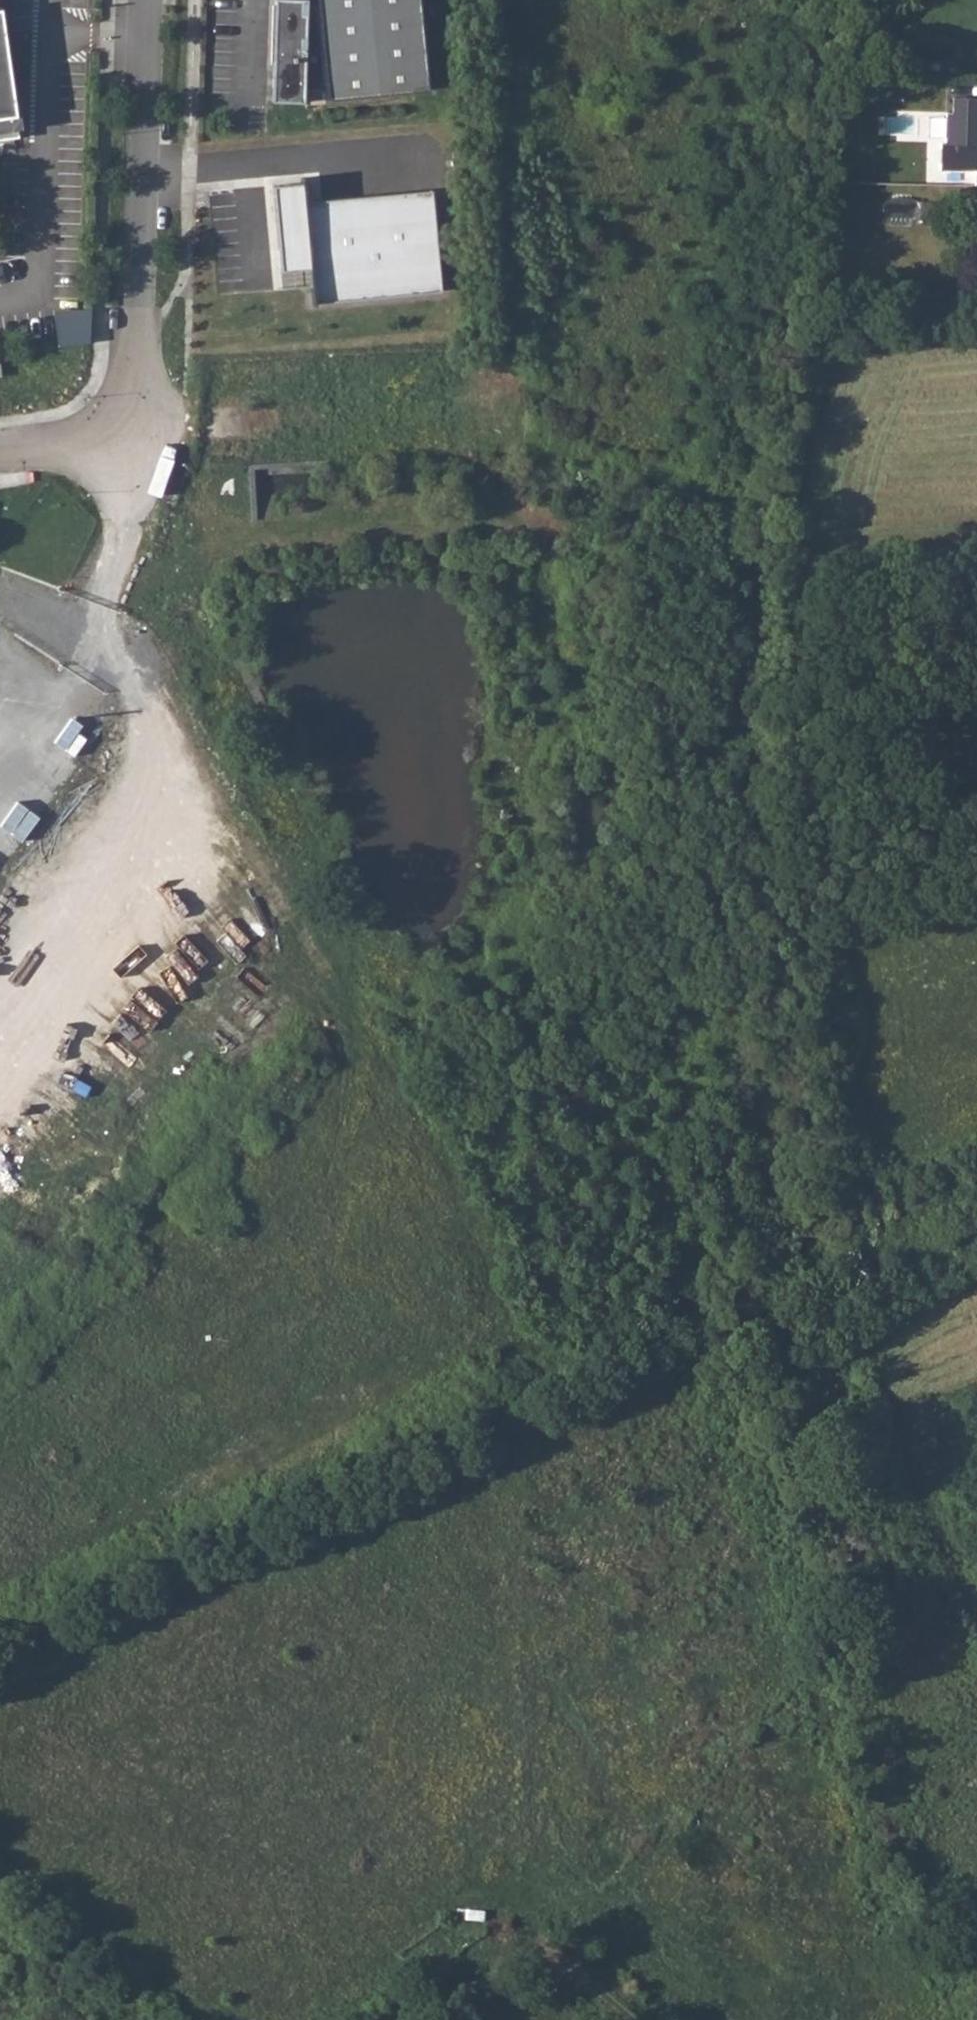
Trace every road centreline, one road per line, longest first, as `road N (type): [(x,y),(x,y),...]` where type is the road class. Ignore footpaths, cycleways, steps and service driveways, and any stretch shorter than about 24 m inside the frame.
road 1 (residential): [(144,0),(133,310),(124,356),(106,407),(83,436),(0,456)]

